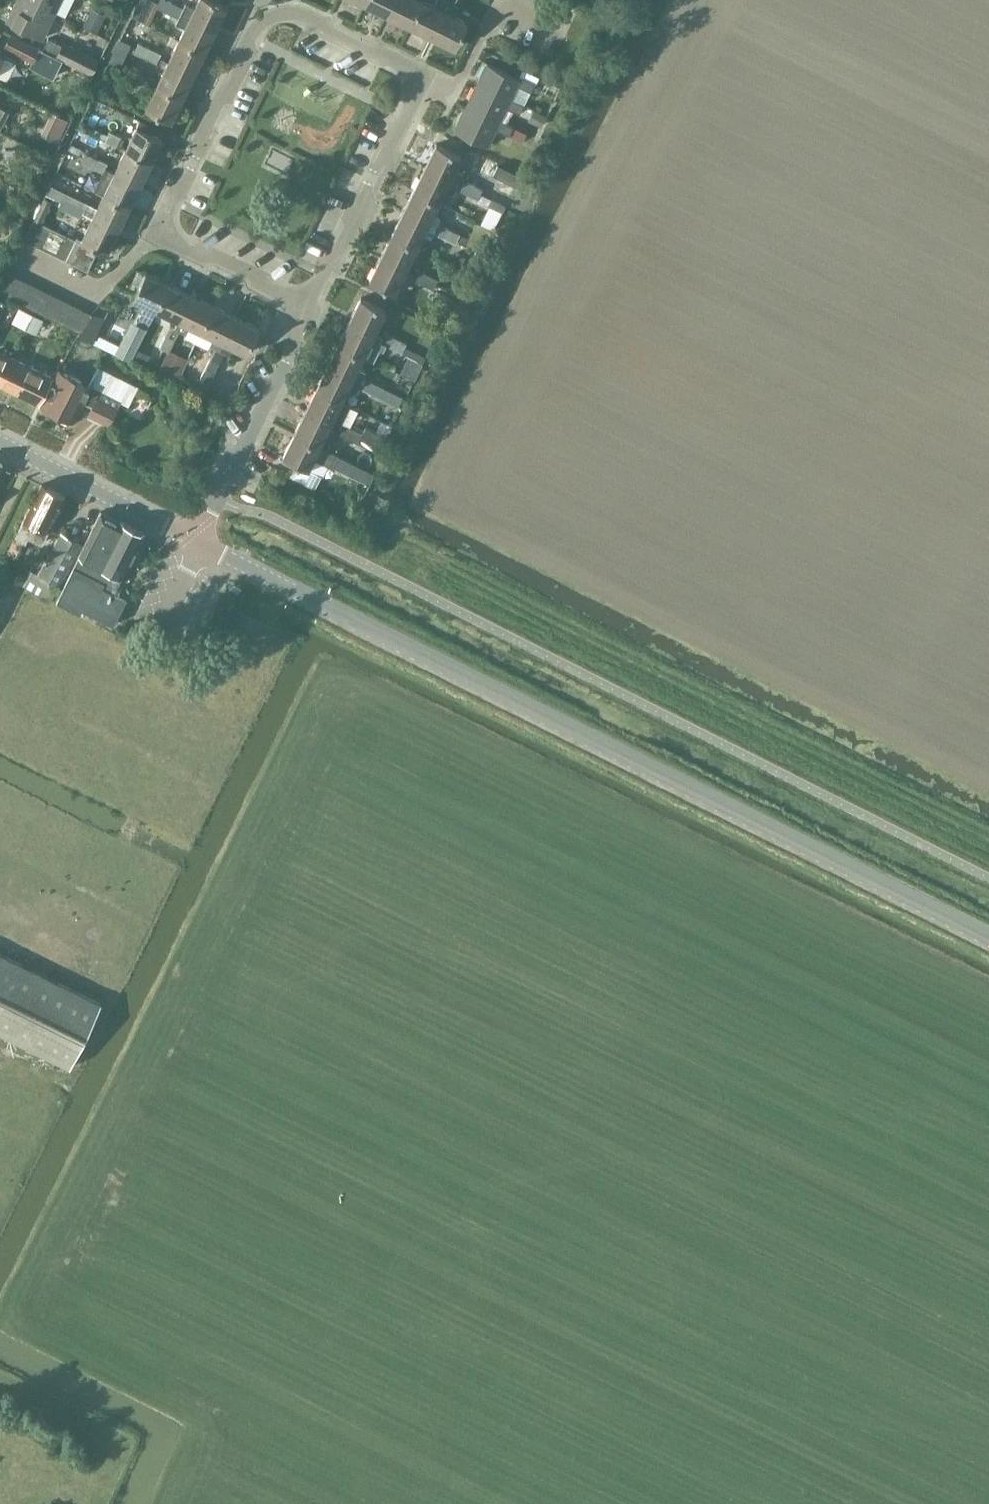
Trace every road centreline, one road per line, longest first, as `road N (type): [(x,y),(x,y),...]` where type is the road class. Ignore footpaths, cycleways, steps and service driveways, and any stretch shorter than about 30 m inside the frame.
road 1 (tertiary): [(988,940),(195,542)]
road 2 (residential): [(414,81),(401,66),(300,17),(280,14),(259,25),(157,232),(301,304)]
road 3 (residential): [(195,542),(294,342),(301,304)]
road 4 (residential): [(301,304),(414,81)]
road 5 (tertiary): [(195,542),(0,442)]

